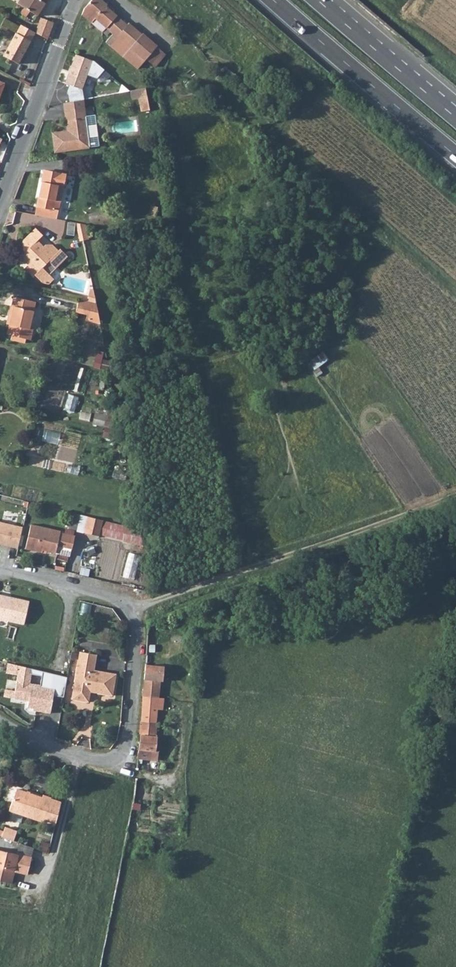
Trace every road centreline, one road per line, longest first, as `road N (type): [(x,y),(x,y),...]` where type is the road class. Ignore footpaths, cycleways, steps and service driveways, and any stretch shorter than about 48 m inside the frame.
road 1 (residential): [(0,720),(54,749),(96,761),(121,755),(137,619),(121,599),(0,567)]
road 2 (track): [(129,607),(334,542),(455,491)]
road 3 (trunk): [(273,0),(455,156)]
road 4 (residential): [(0,205),(77,0)]
road 5 (trunk): [(455,118),(317,0)]

